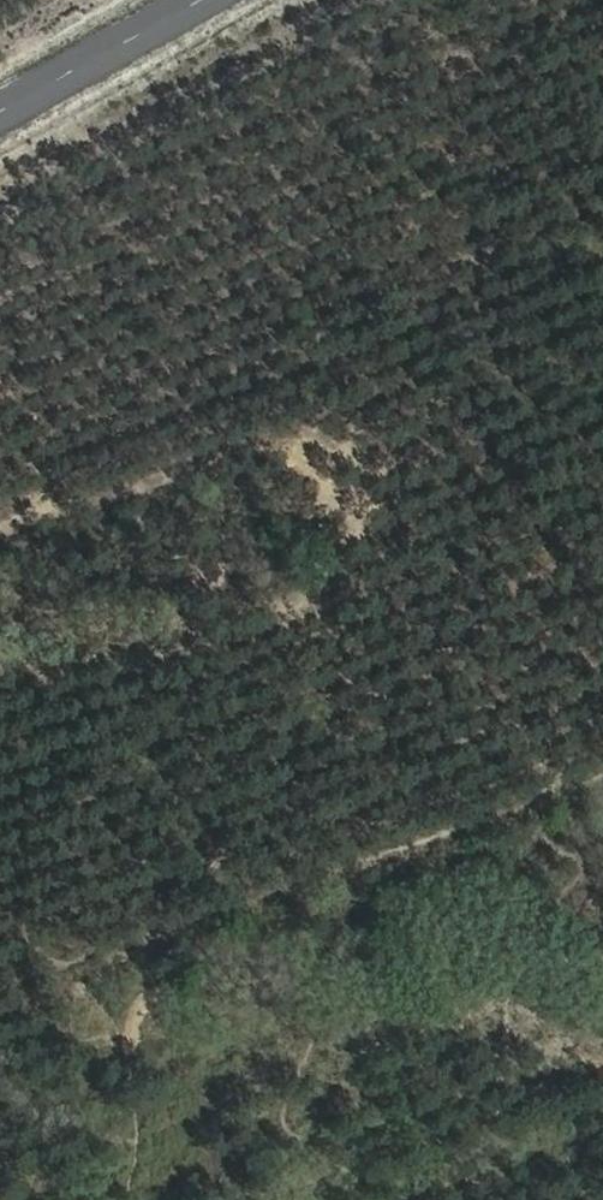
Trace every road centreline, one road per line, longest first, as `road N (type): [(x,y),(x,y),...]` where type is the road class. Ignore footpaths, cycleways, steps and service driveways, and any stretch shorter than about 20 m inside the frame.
road 1 (unclassified): [(0,114),(204,0)]

